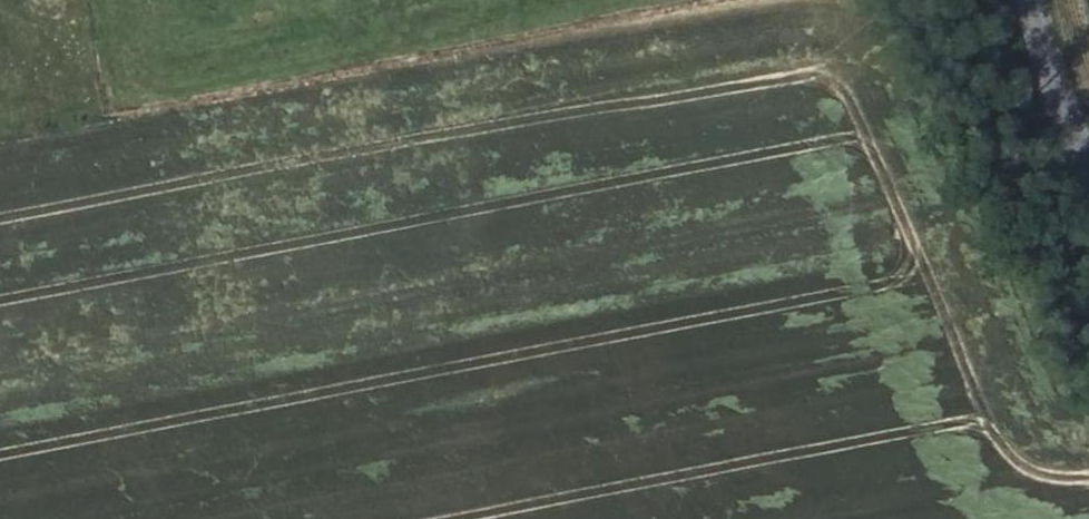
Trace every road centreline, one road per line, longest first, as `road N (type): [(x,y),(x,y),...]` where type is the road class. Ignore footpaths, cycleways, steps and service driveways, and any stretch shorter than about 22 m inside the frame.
road 1 (tertiary): [(1028,0),(1063,138),(1088,189)]

